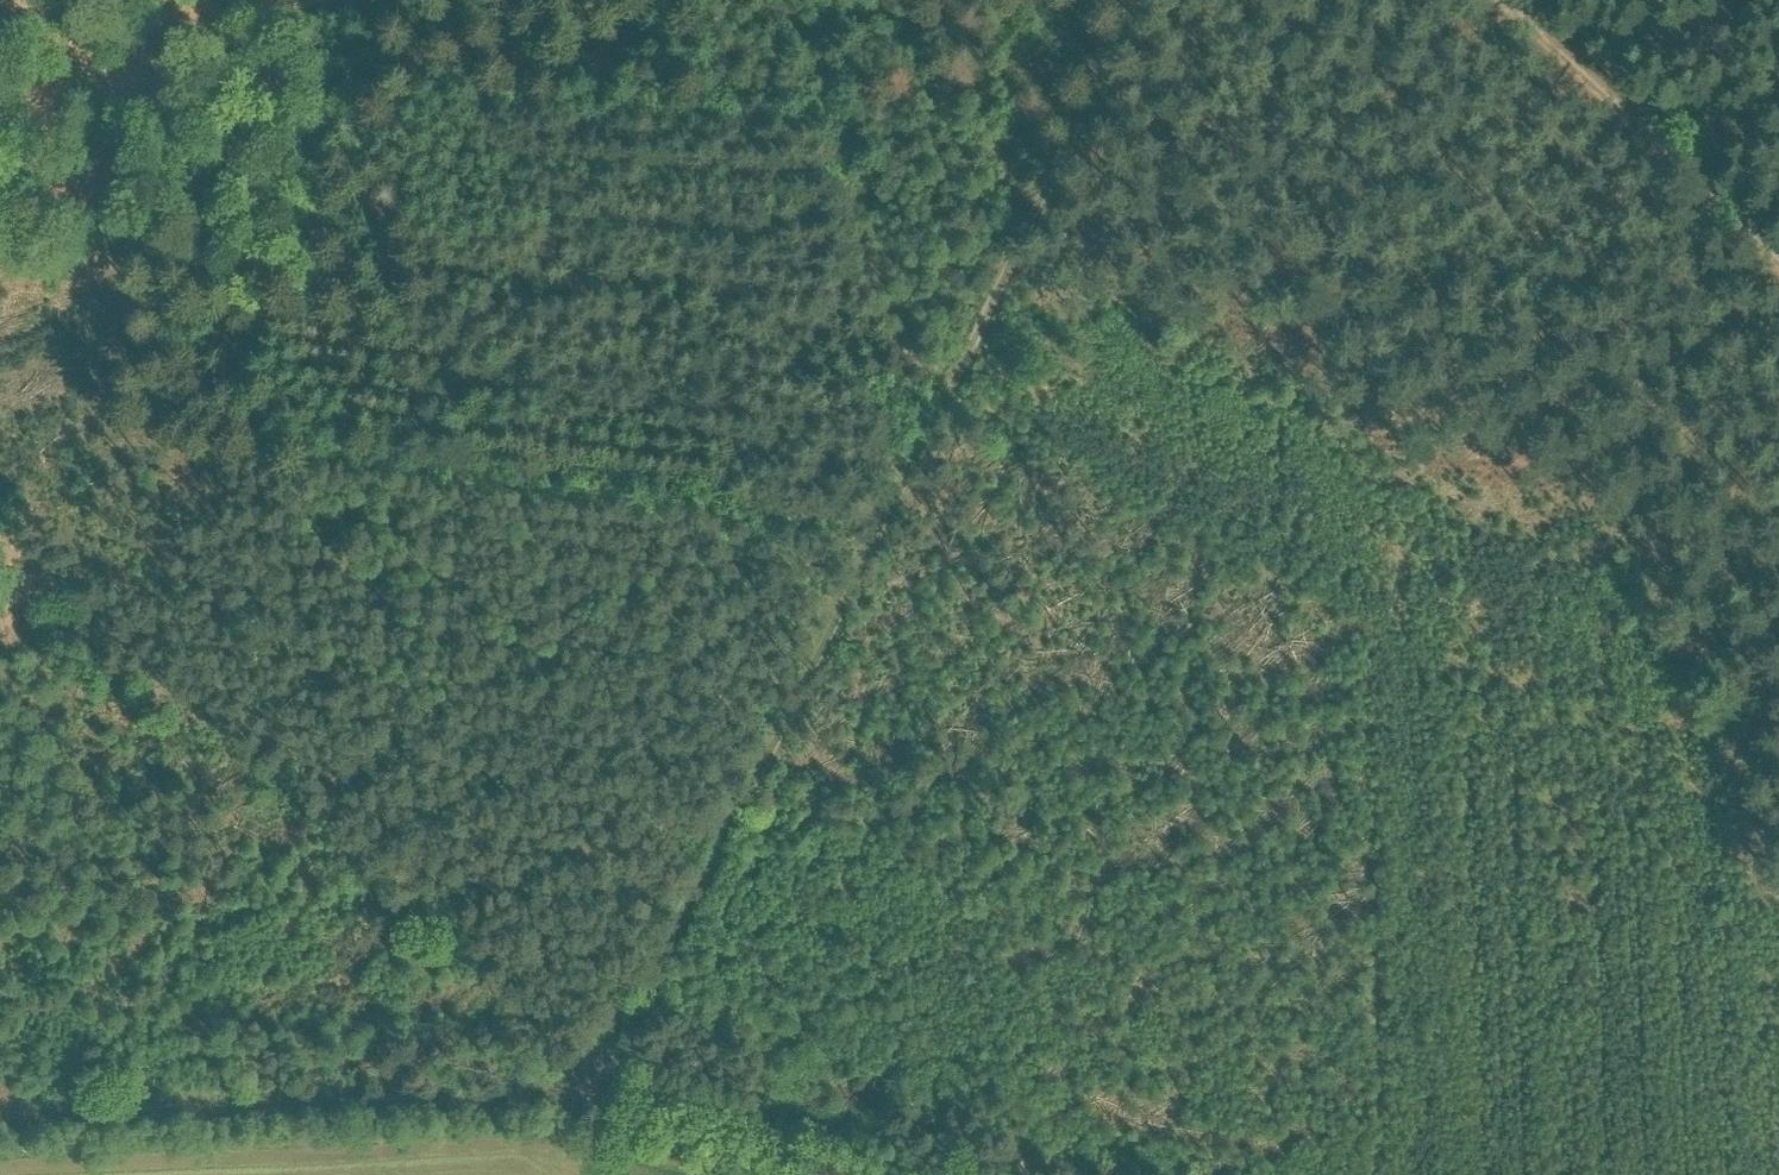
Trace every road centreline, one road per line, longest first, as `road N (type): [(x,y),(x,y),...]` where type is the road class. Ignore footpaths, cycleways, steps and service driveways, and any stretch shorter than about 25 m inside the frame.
road 1 (track): [(602,1093),(605,1056),(953,395),(1137,0)]
road 2 (track): [(0,1116),(602,1093),(900,1174)]
road 3 (track): [(1778,252),(1509,0)]

